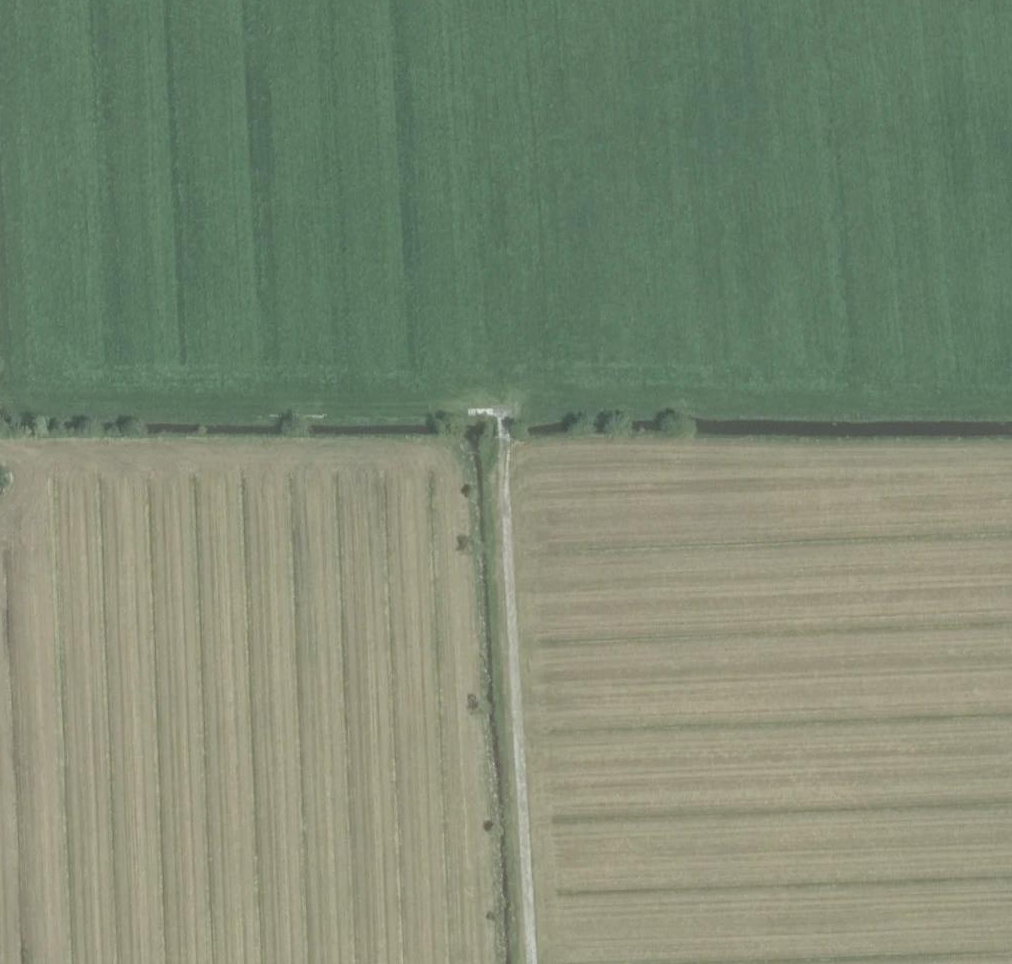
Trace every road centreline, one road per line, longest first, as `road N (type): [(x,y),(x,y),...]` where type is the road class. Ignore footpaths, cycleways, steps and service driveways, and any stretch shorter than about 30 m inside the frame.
road 1 (track): [(503,409),(531,963)]

